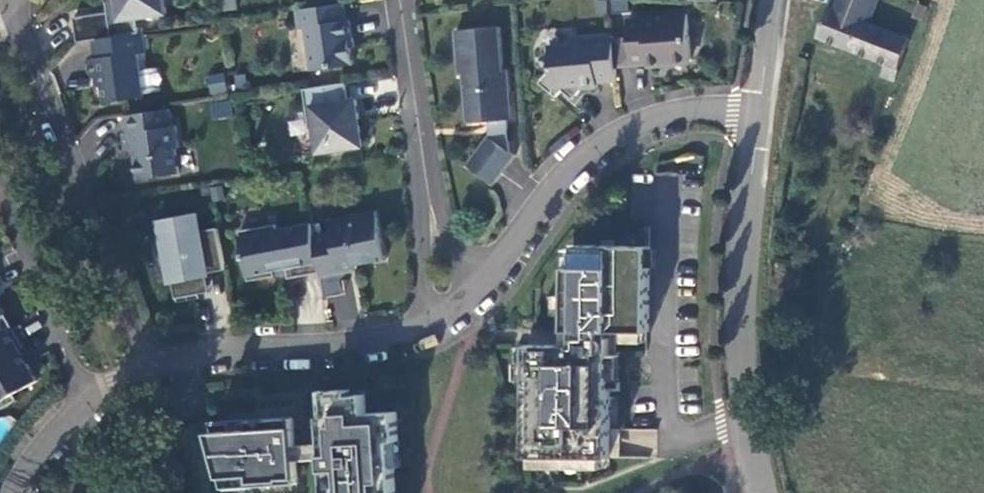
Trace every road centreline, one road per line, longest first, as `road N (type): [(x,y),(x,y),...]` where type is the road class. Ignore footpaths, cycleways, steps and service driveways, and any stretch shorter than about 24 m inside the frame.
road 1 (residential): [(154,380),(10,9)]
road 2 (tertiary): [(758,113),(740,266),(736,428),(760,492)]
road 3 (residential): [(758,113),(686,112),(602,143),(567,173),(469,305)]
road 4 (residential): [(424,330),(259,353),(154,380)]
road 5 (residential): [(0,172),(101,415)]
road 6 (residential): [(417,141),(424,330)]
road 7 (residential): [(469,305),(417,141)]
road 8 (residential): [(396,0),(417,141)]

